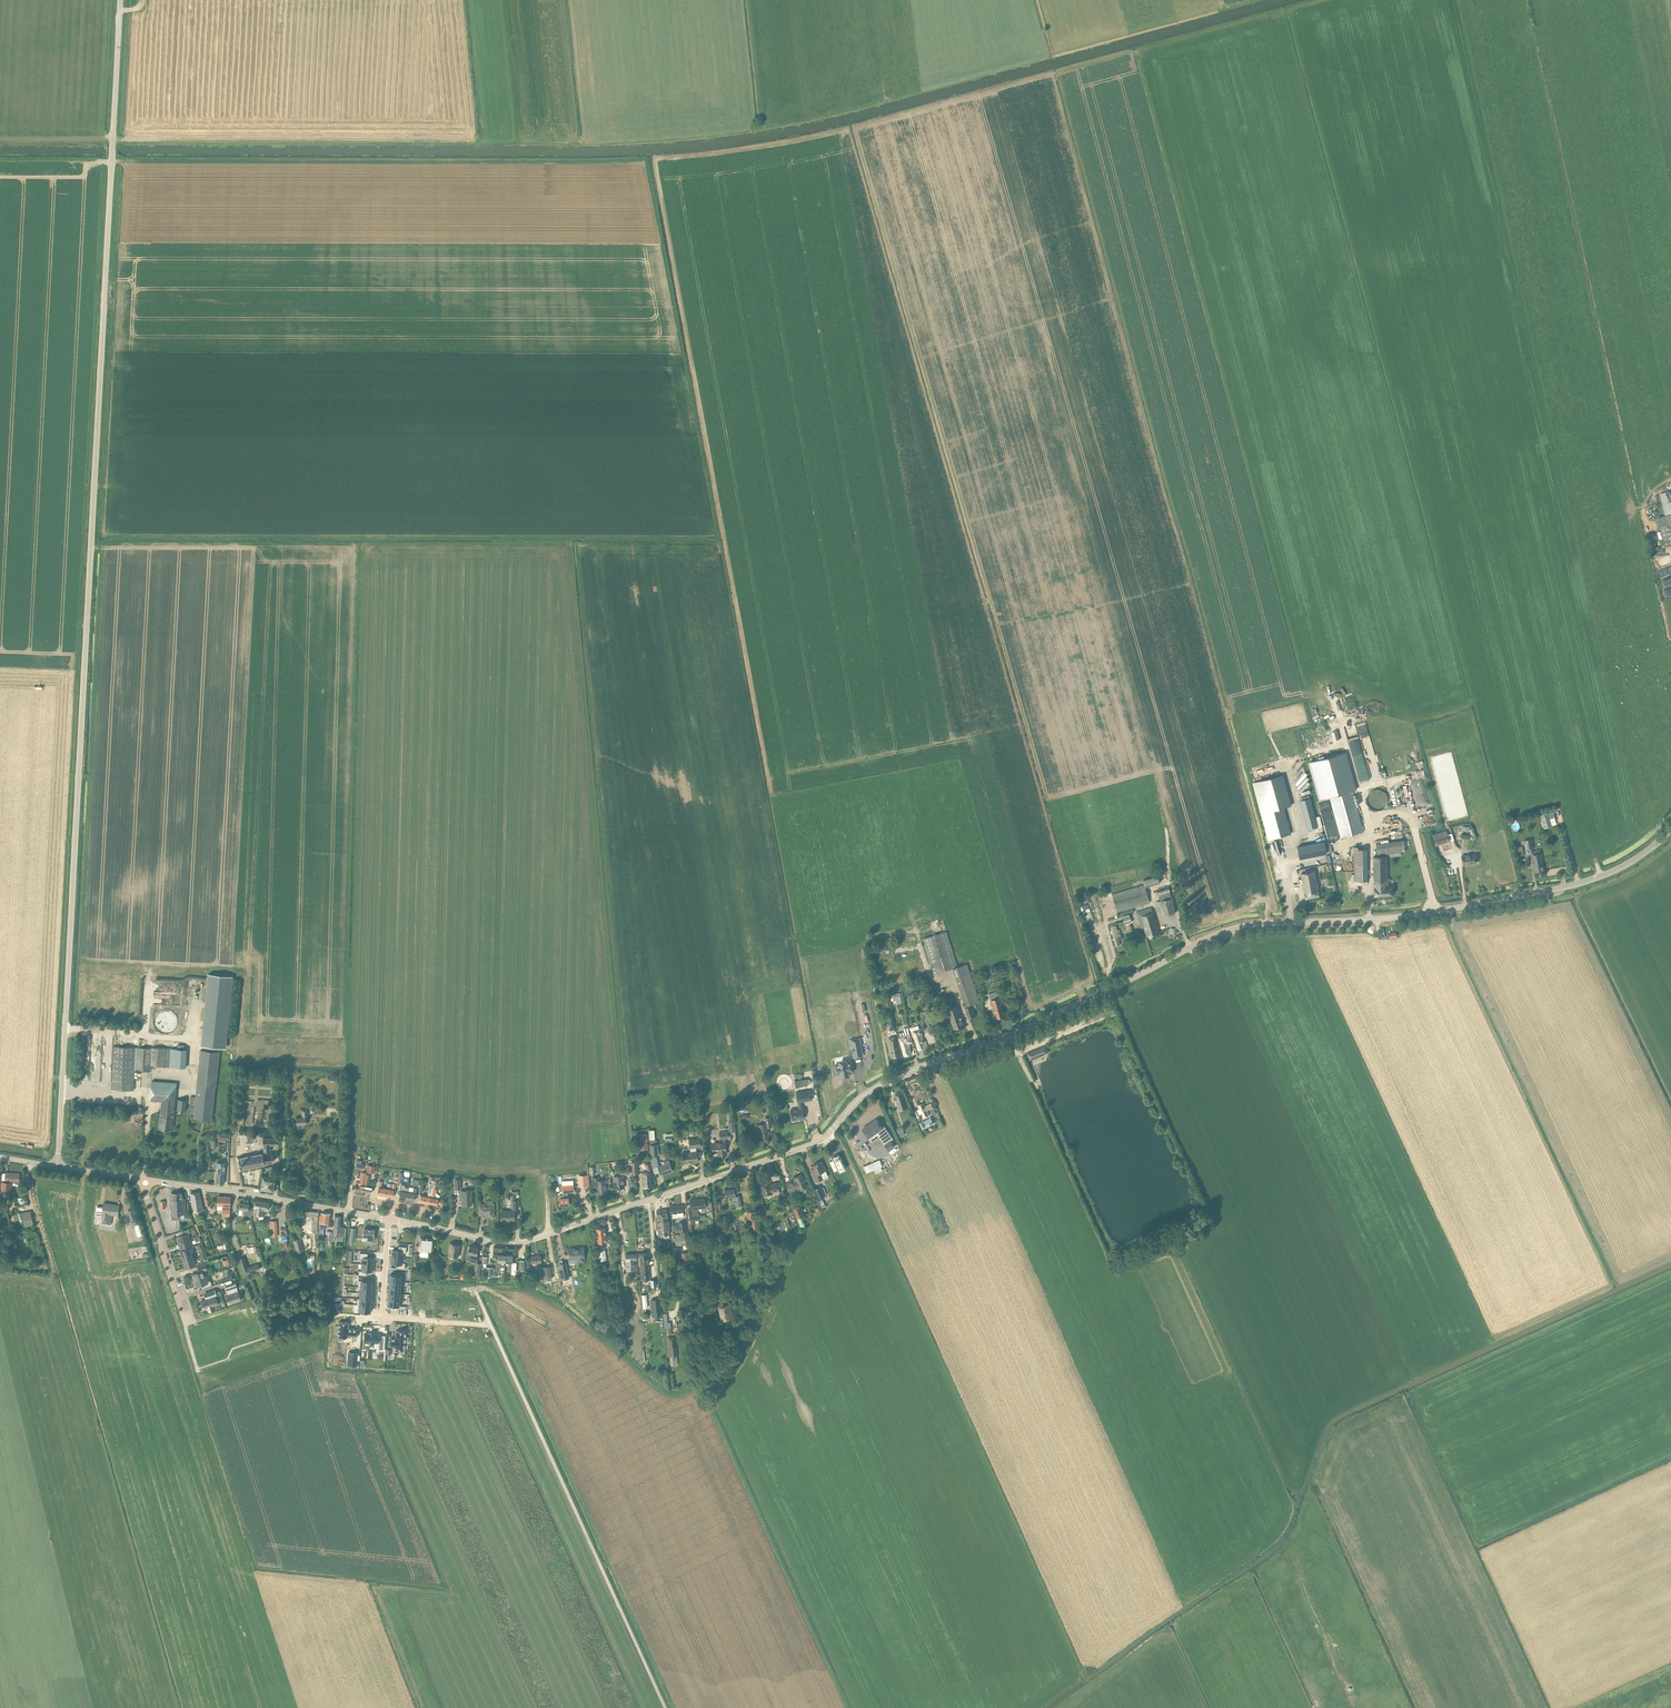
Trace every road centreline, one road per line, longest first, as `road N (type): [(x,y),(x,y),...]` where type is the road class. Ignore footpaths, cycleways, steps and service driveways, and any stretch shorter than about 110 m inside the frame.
road 1 (unclassified): [(58,1166),(119,0)]
road 2 (tertiary): [(714,1176),(810,1145),(871,1089),(999,1040),(1228,931),(1406,916),(1603,880),(1670,835)]
road 3 (tertiary): [(392,1220),(523,1242),(714,1176)]
road 4 (tertiary): [(144,1180),(387,1220)]
road 5 (unclassified): [(760,1311),(730,1288),(721,1264),(714,1176)]
road 6 (residential): [(144,1180),(187,1324)]

